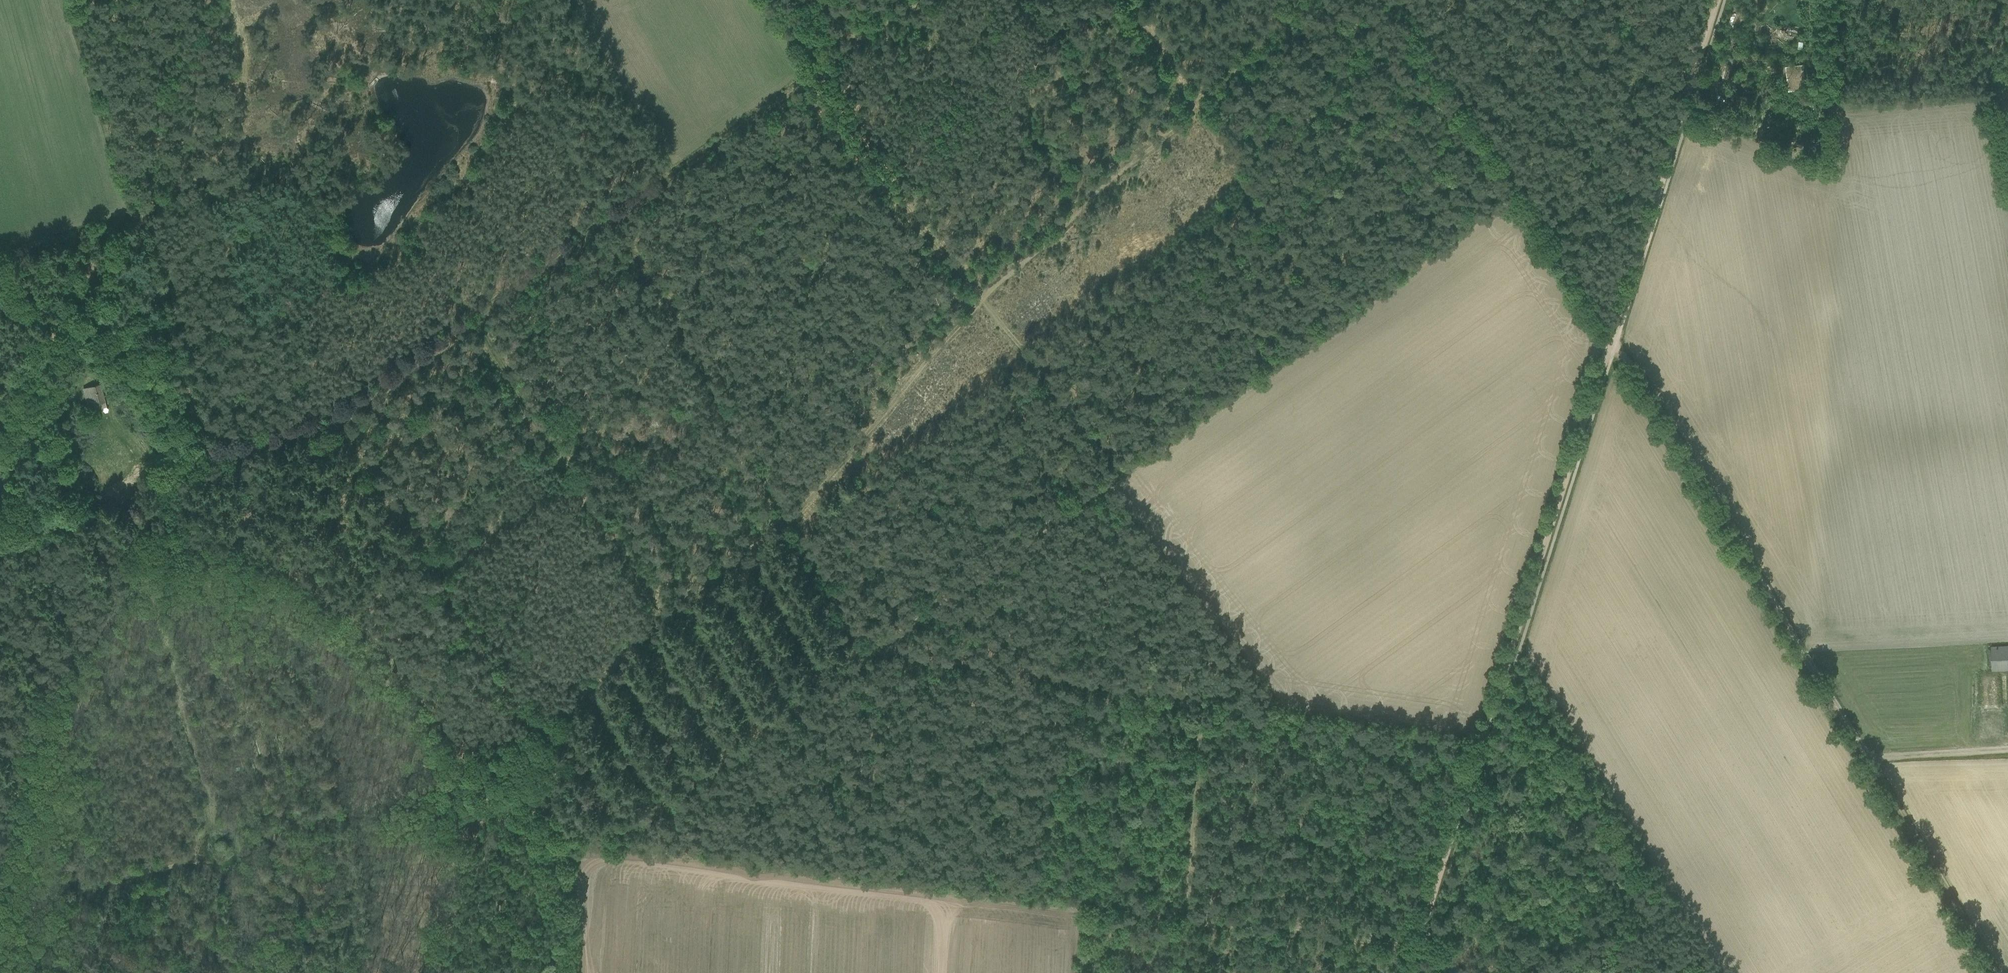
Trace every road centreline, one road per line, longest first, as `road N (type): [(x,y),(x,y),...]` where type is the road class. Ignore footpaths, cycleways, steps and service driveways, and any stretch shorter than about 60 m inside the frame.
road 1 (track): [(491,98),(530,90),(613,218),(858,644),(879,654),(1204,695),(1191,916),(1425,946)]
road 2 (track): [(1133,0),(1198,107),(981,300),(786,520),(664,613),(537,753),(462,774),(450,900),(429,972)]
road 3 (track): [(560,832),(616,835),(1125,467),(801,84)]
road 4 (track): [(917,0),(333,416),(207,450),(0,539)]
road 5 (track): [(1409,972),(1717,0)]
road 6 (track): [(1516,197),(1679,442),(1997,972)]
road 7 (track): [(0,875),(16,824),(27,740),(47,691),(150,565),(180,551),(237,553),(335,593),(377,629),(415,682),(462,774)]
road 8 (track): [(574,972),(551,753),(333,416)]
road 9 (track): [(72,0),(207,450)]
road 10 (track): [(1330,302),(1198,107),(1304,0)]
road 11 (track): [(475,314),(549,443),(664,613)]
road 12 (track): [(134,206),(48,233),(91,369)]
road 13 (track): [(1868,757),(2007,749)]

